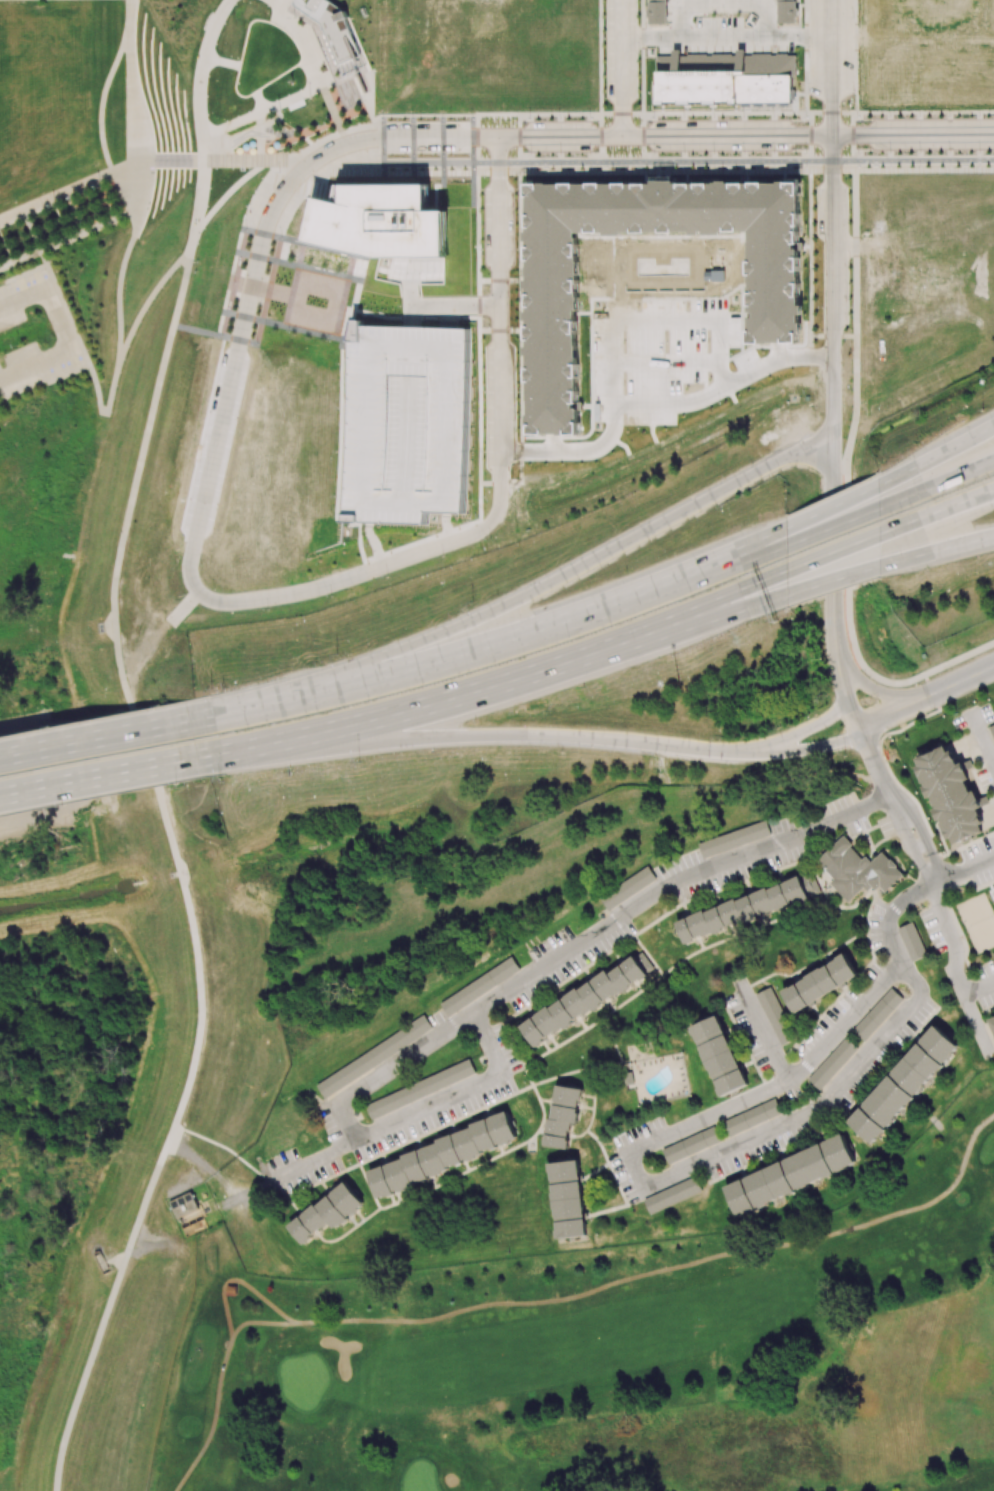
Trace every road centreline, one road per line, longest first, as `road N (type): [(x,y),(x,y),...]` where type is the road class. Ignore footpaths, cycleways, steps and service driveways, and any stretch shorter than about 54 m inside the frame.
road 1 (residential): [(499,135),(494,522),(326,587),(210,601),(197,591),(190,566),(265,230),(297,172),(354,140),(377,137)]
road 2 (motorway): [(993,328),(772,472),(507,619),(262,705)]
road 3 (residential): [(377,137),(993,130)]
road 4 (motorway): [(254,746),(583,722),(839,665)]
road 5 (motorway): [(787,536),(529,634),(262,705)]
road 6 (motorway): [(254,746),(484,690),(655,633)]
road 7 (tertiary): [(828,359),(828,0)]
road 8 (motorway): [(0,797),(223,752)]
road 9 (motorway): [(993,459),(787,536)]
road 10 (motorway): [(215,715),(0,758)]
road 11 (motorway): [(839,665),(993,607)]
road 12 (tertiary): [(993,671),(861,731)]
road 13 (residential): [(619,133),(618,0)]

